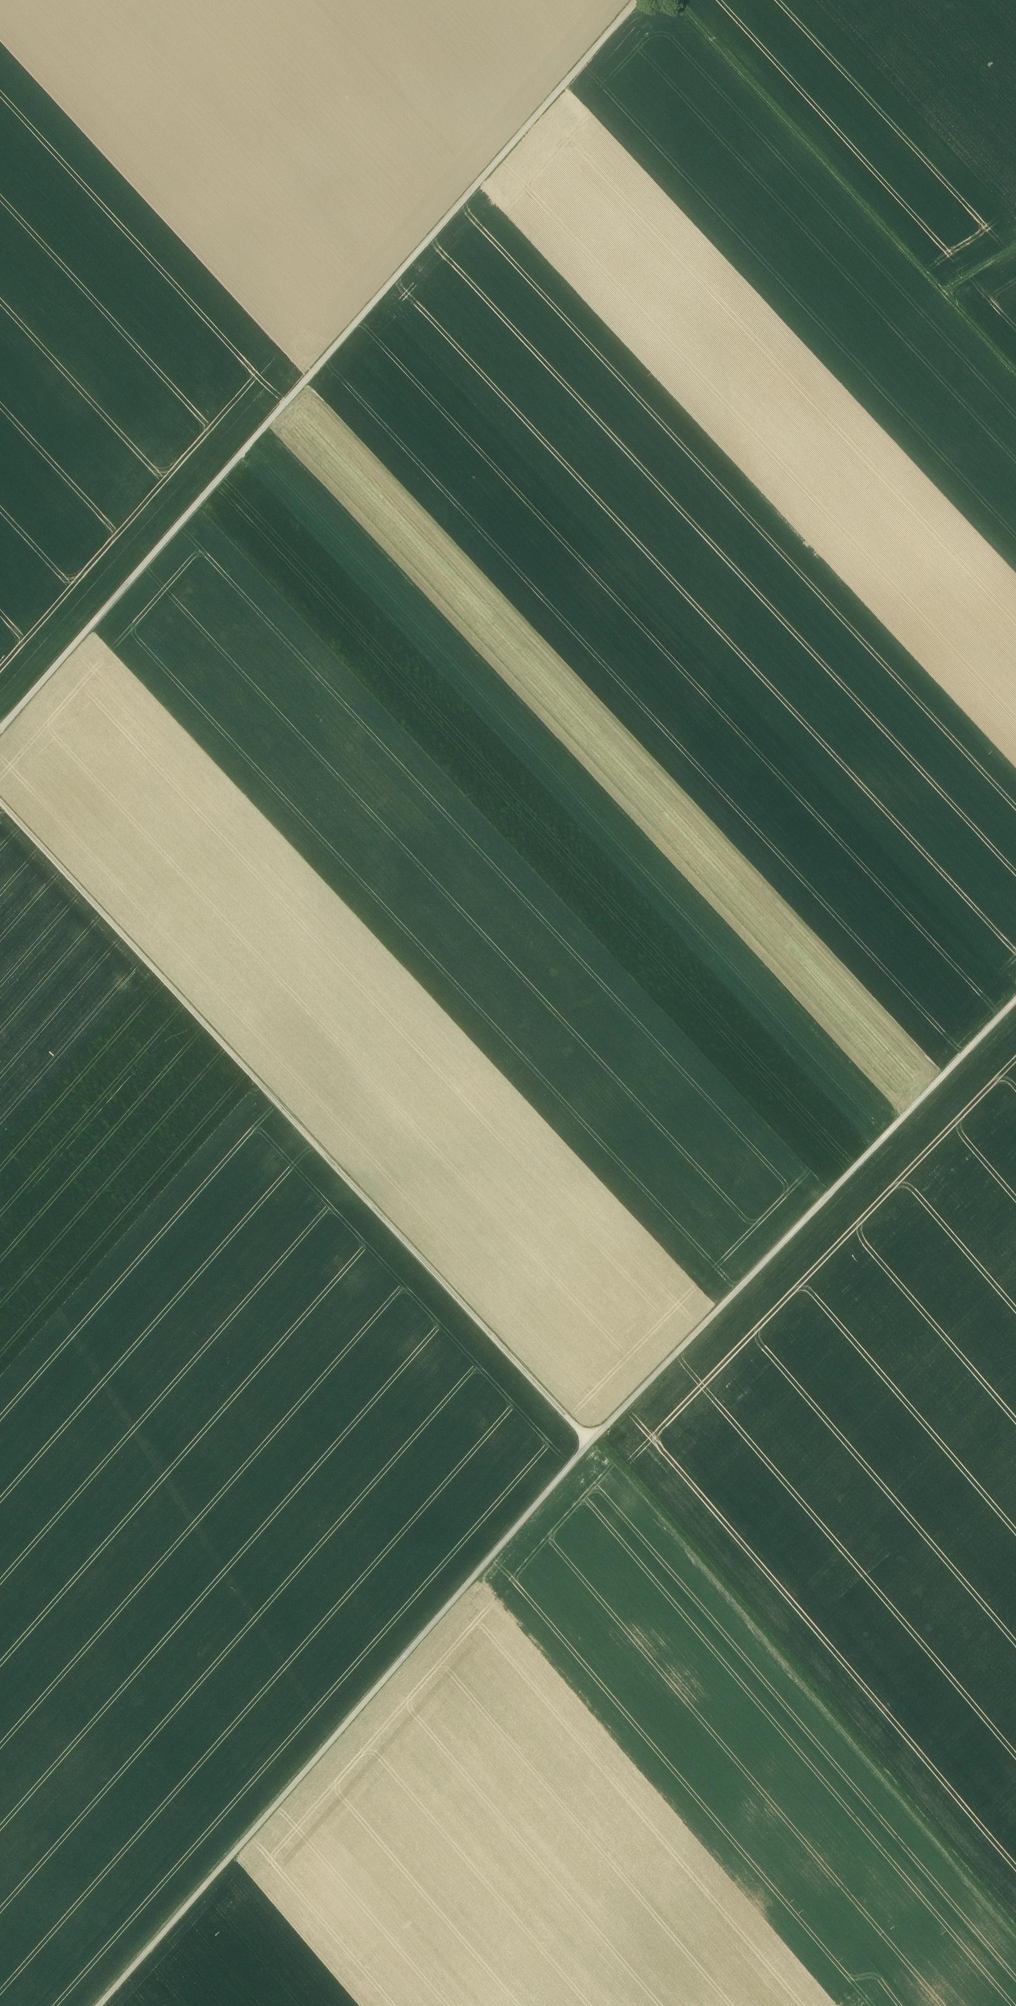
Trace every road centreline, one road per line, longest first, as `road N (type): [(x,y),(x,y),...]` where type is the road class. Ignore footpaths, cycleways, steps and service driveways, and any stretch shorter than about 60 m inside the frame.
road 1 (track): [(99,2005),(589,1444),(1015,999)]
road 2 (track): [(637,0),(0,729)]
road 3 (track): [(0,805),(589,1444)]
road 4 (track): [(597,1435),(1015,1931)]
road 5 (track): [(677,0),(1015,374)]

